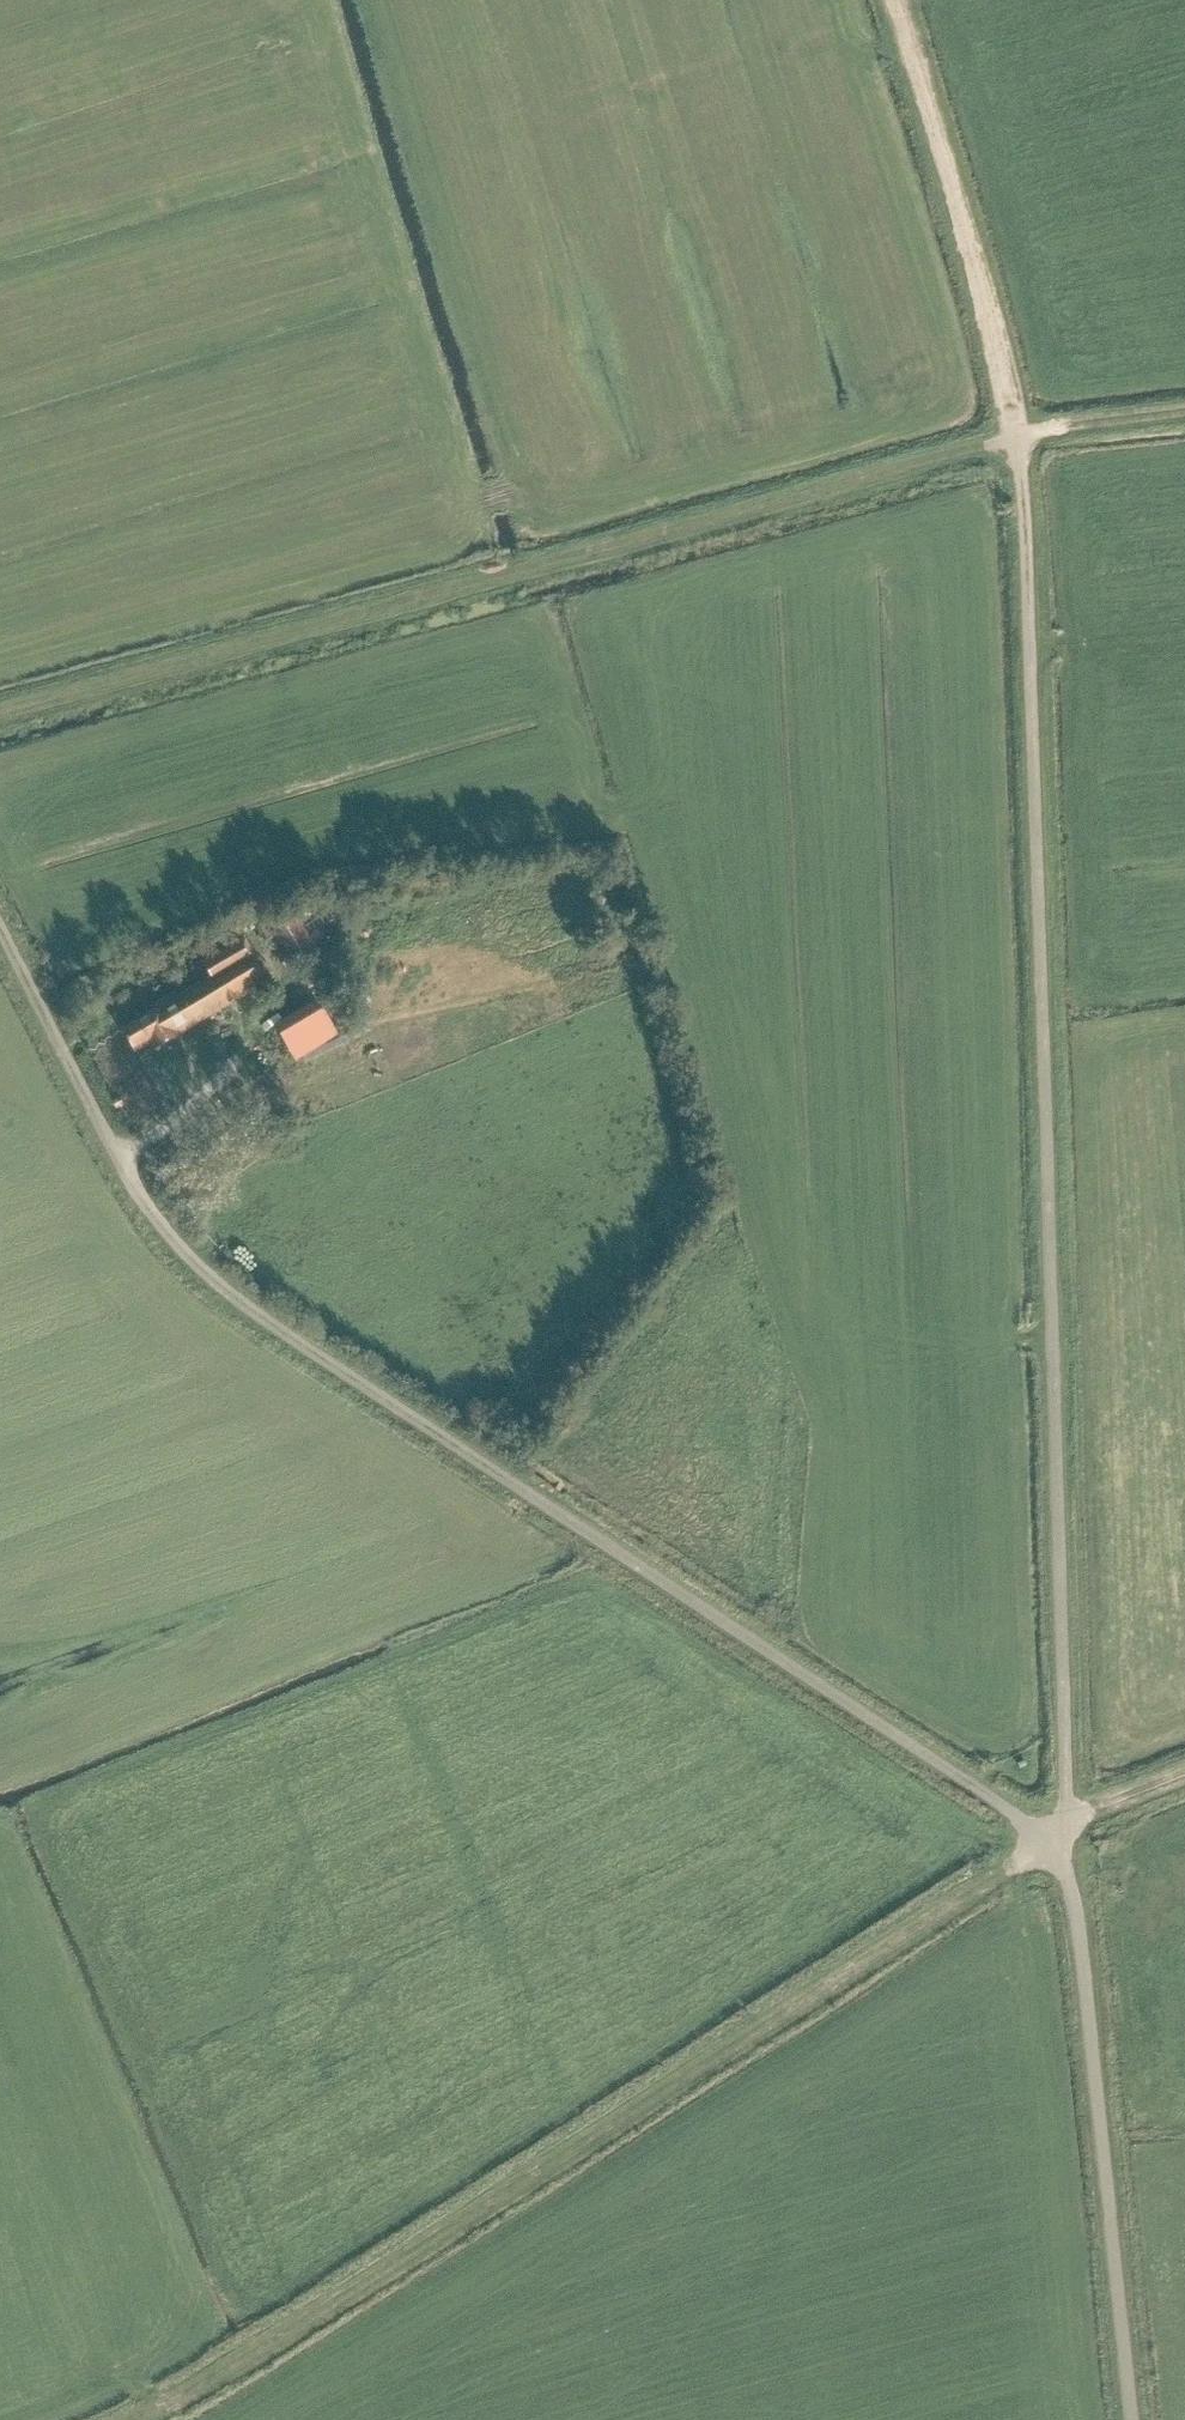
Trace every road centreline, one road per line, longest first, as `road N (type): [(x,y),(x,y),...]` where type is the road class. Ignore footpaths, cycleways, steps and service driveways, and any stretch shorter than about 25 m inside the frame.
road 1 (unclassified): [(1049,1840),(637,1557),(188,1269),(0,936)]
road 2 (unclassified): [(1049,1840),(1066,1791),(1035,763),(1017,435)]
road 3 (track): [(1049,1840),(254,2353),(134,2419)]
road 4 (track): [(1017,435),(0,713)]
road 5 (unclassified): [(1123,2419),(1076,1908),(1065,1862),(1049,1840)]
road 6 (track): [(1017,435),(893,0)]
road 7 (track): [(1017,435),(1184,411)]
road 8 (track): [(1049,1840),(1094,1809),(1184,1775)]

